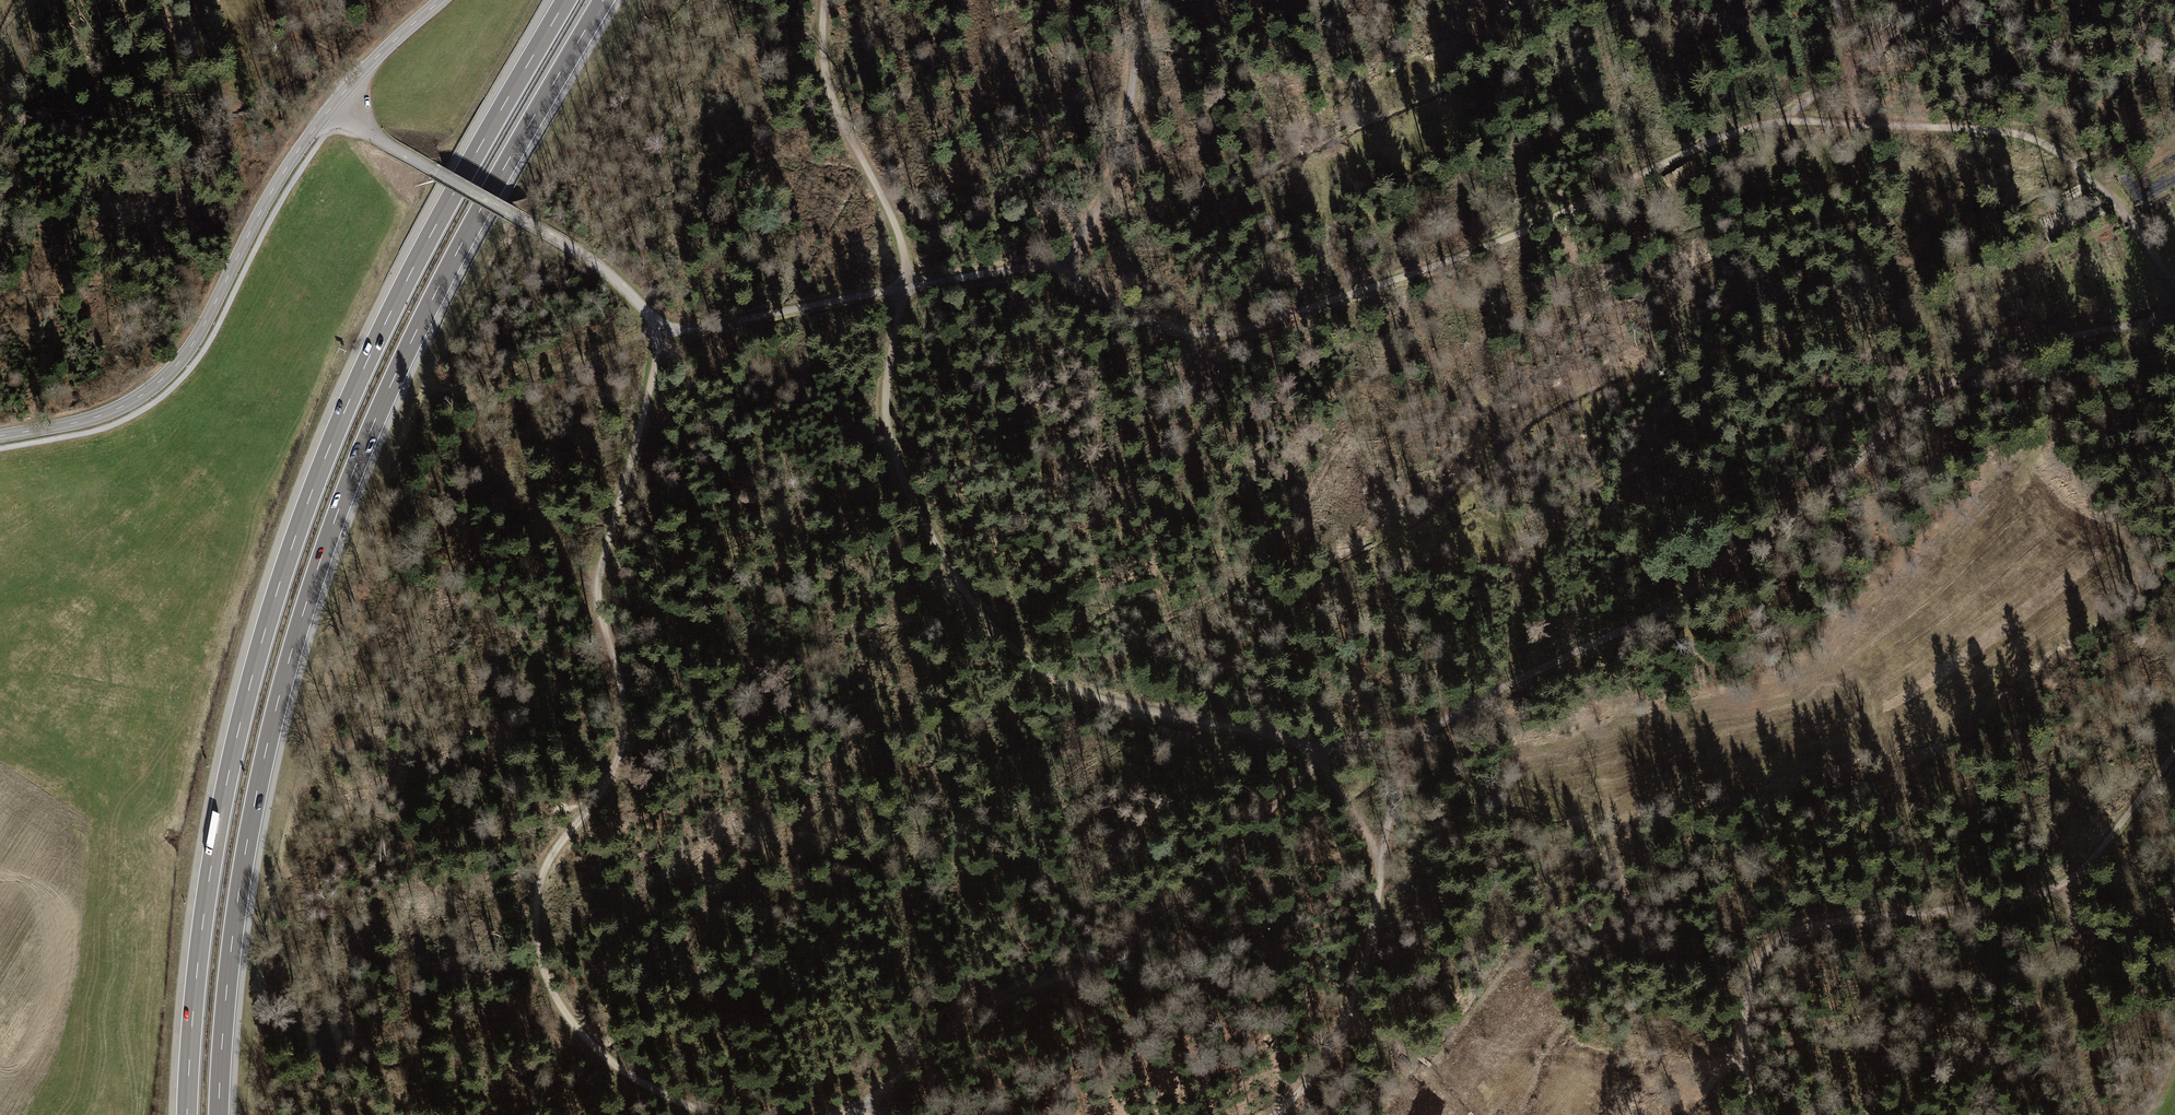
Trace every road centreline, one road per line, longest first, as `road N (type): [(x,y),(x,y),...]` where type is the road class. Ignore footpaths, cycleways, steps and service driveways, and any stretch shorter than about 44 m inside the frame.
road 1 (track): [(2174,317),(2073,335),(1943,387),(1814,499),(1663,610),(1425,734),(1322,746),(1223,866),(1097,966),(991,1006),(847,1114)]
road 2 (motorway): [(219,1114),(247,849),(318,568),(419,327),(604,0)]
road 3 (motorway): [(566,0),(387,320),(294,541),(218,828),(187,1114)]
road 4 (track): [(1848,71),(1783,119),(1701,145),(1497,243),(1225,332),(1172,327),(1042,264)]
road 5 (track): [(1752,1114),(1748,1037),(1756,967),(1783,938),(1834,918),(2060,892),(2174,751)]
road 6 (tertiary): [(441,0),(380,54),(308,137),(194,342),(164,378),(100,416),(0,436)]
road 7 (track): [(1379,852),(1322,746),(1097,697),(1034,665),(964,592),(906,487)]
road 8 (track): [(1700,1114),(1737,1069),(1934,984),(2174,920)]
road 9 (track): [(905,287),(1042,264),(1079,242),(1118,166),(1146,0)]
road 10 (track): [(659,327),(488,389),(477,404),(544,524),(599,595)]
road 11 (track): [(329,110),(578,251),(663,334)]
road 12 (track): [(1866,125),(2033,139),(2072,160),(2114,203),(2174,286)]
road 13 (track): [(717,1114),(627,1072),(593,1043),(553,976),(540,944),(538,908),(562,841)]
road 14 (track): [(25,140),(260,96),(341,58),(366,69)]
road 15 (track): [(905,287),(898,231),(827,79),(825,0)]
road 16 (track): [(1425,734),(1405,768),(1379,852),(1361,1010)]
road 17 (track): [(590,807),(615,772),(626,736),(627,702),(600,611),(601,566)]
road 18 (track): [(663,334),(905,287)]
road 19 (track): [(663,334),(601,566)]
road 20 (track): [(2060,892),(2077,941),(2007,1114)]
road 21 (track): [(906,487),(885,411),(905,287)]
road 22 (track): [(2030,464),(2045,437),(2158,322)]
road 23 (track): [(341,58),(264,20),(273,92)]
road 24 (track): [(1361,1010),(1475,1114)]
road 25 (track): [(1273,1114),(1361,1010)]
road 26 (track): [(1946,0),(1848,71)]

